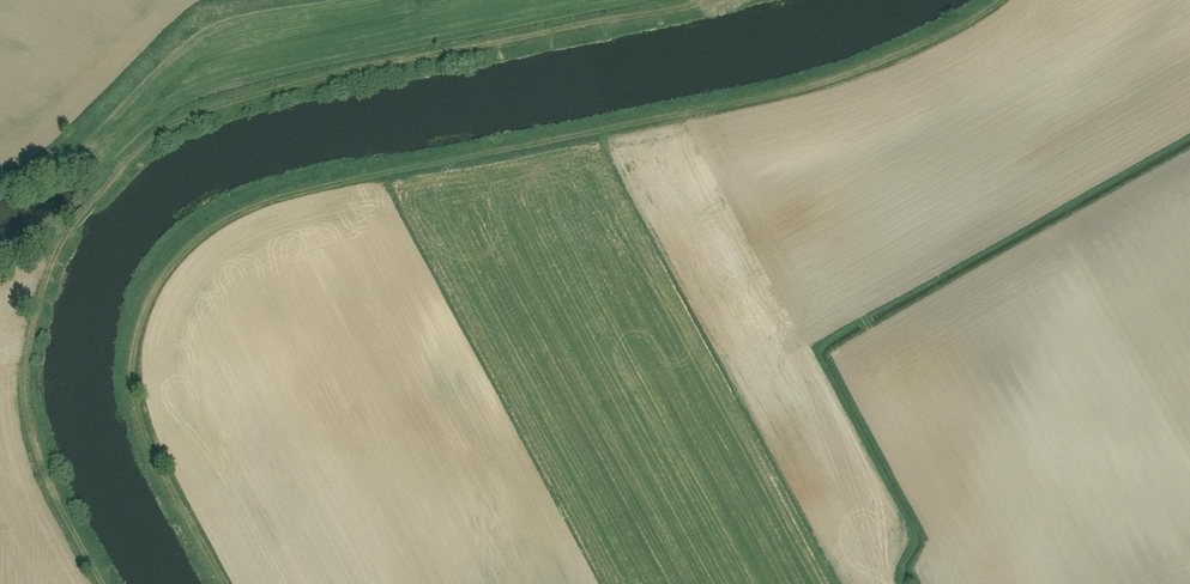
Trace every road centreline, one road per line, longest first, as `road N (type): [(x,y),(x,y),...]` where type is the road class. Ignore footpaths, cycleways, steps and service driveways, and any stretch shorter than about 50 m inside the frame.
road 1 (track): [(103,583),(38,463),(20,381),(58,243),(173,126),(248,95),(700,0)]

